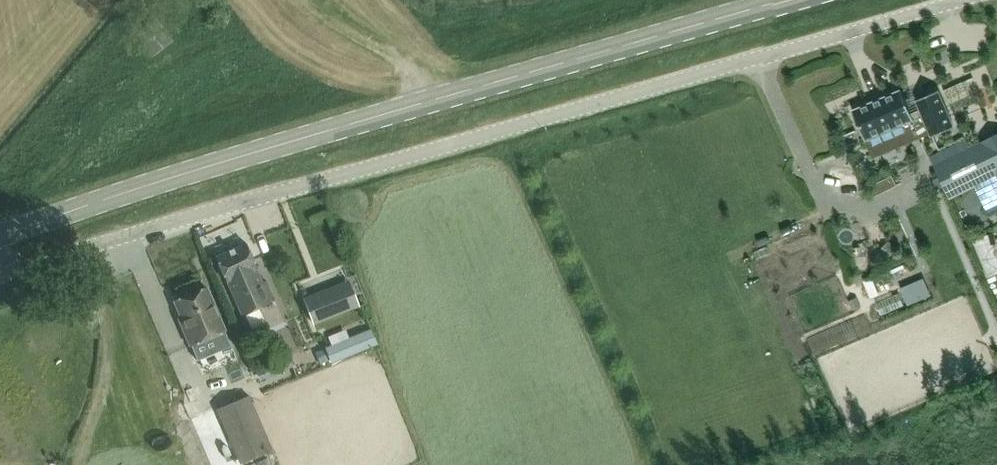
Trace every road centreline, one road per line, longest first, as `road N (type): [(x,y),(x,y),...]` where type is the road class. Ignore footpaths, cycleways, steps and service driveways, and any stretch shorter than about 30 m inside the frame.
road 1 (unclassified): [(0,260),(39,261),(129,236),(956,0)]
road 2 (secondary): [(0,235),(259,149),(777,0)]
road 3 (track): [(445,94),(310,0)]

